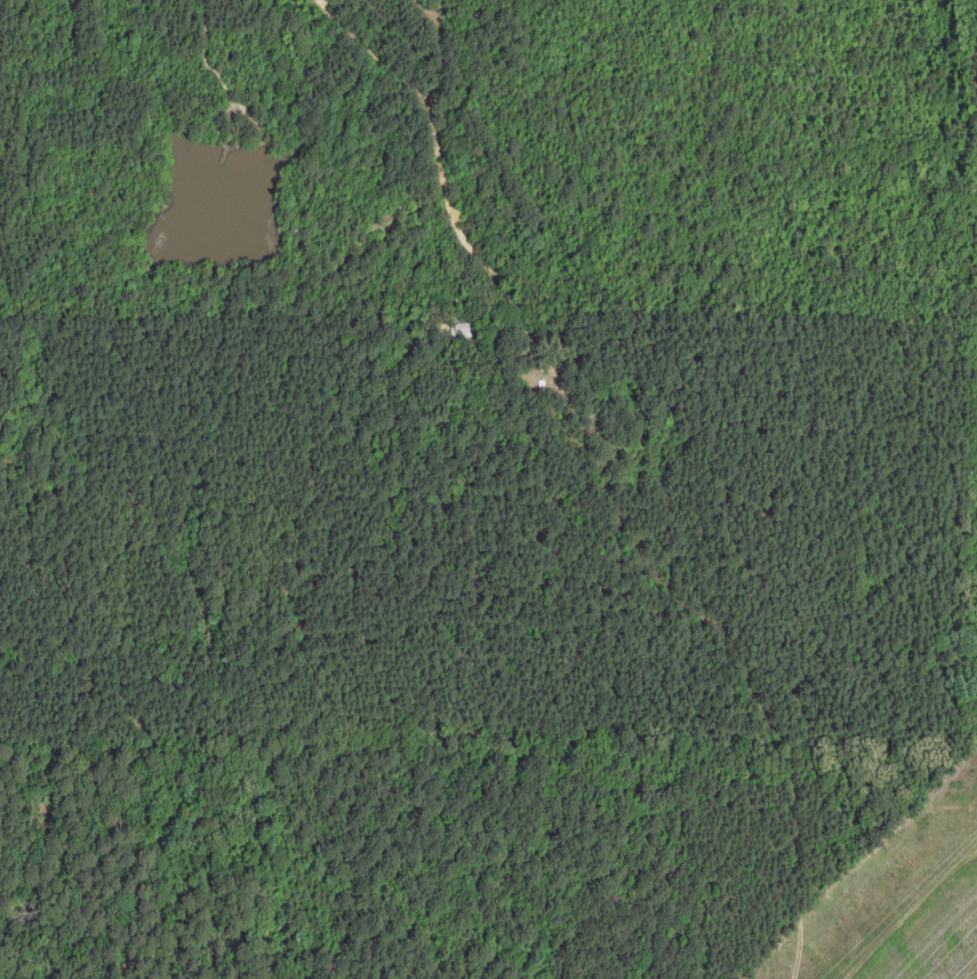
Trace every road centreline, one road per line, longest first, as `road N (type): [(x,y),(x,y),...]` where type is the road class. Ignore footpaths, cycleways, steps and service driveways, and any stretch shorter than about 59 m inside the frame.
road 1 (residential): [(612,713),(545,552),(509,428),(462,335),(452,247),(364,51),(246,10),(143,20),(76,108),(66,449),(0,565)]

